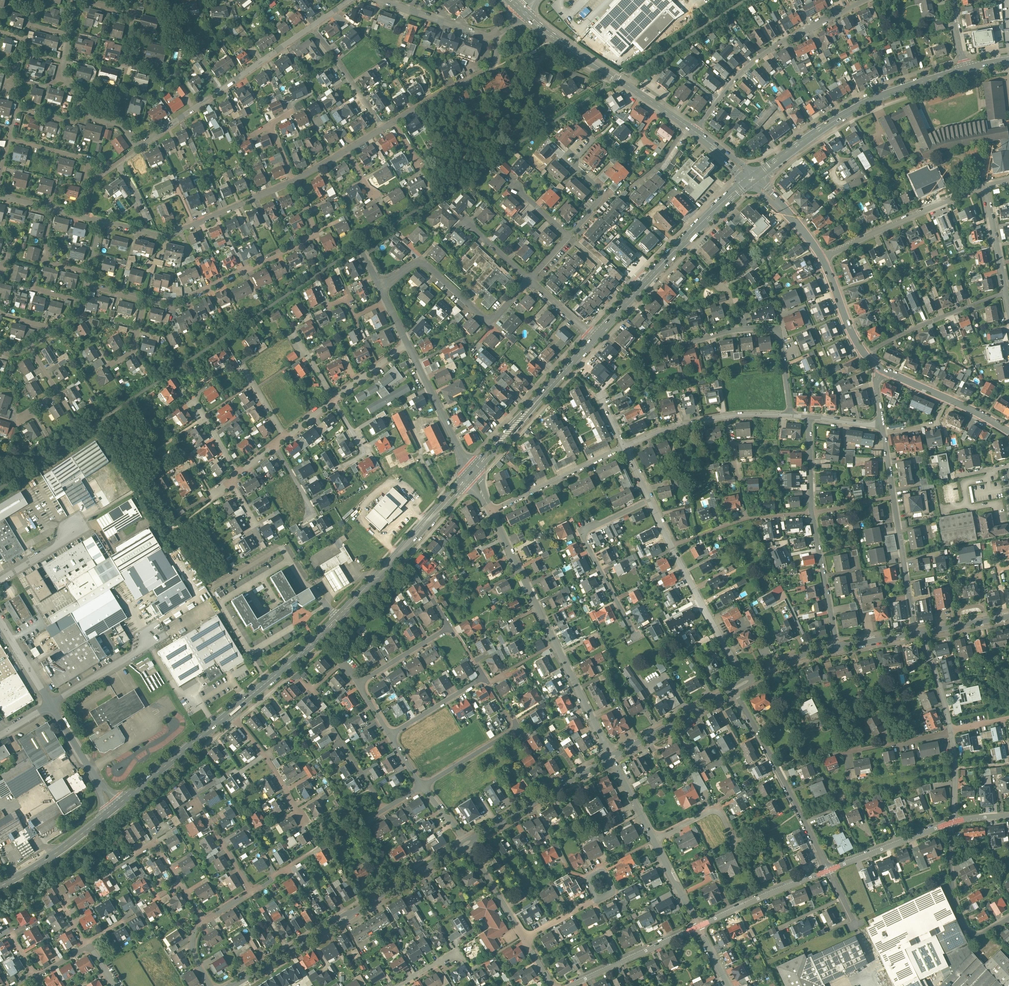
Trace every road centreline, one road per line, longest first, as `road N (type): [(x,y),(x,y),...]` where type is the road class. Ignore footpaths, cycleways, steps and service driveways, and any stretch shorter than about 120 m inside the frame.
road 1 (secondary): [(229,712),(316,639),(471,473)]
road 2 (residential): [(611,757),(492,511)]
road 3 (tertiary): [(233,985),(466,843)]
road 4 (residential): [(144,299),(172,305),(310,238),(313,225),(294,180)]
road 5 (secondary): [(751,180),(856,107),(964,69)]
road 6 (secondary): [(594,338),(751,180)]
road 7 (residential): [(694,131),(751,63),(869,0)]
road 8 (residential): [(311,26),(137,149)]
road 9 (secondary): [(694,131),(523,10)]
road 10 (residential): [(294,180),(167,235),(100,220)]
road 11 (residential): [(733,689),(828,869)]
road 12 (residential): [(530,279),(490,322),(421,260),(380,287)]
road 13 (residential): [(649,499),(581,532),(634,635)]
road 14 (secondary): [(471,473),(594,338)]
road 15 (residential): [(985,186),(821,259)]
road 16 (tertiary): [(466,843),(611,757)]
road 17 (residential): [(85,0),(132,14),(132,51),(112,124)]
road 18 (residential): [(672,544),(744,682)]
road 19 (residential): [(953,822),(954,895),(967,929),(979,933),(1008,917)]
road 20 (residential): [(492,38),(496,55),(488,71),(383,128)]
road 21 (residential): [(866,356),(1006,294)]
road 22 (secondary): [(114,807),(229,712)]
road 23 (residential): [(492,511),(624,447)]
road 24 (residential): [(812,513),(747,518),(672,544)]
road 25 (residential): [(471,473),(408,344)]
road 26 (residential): [(828,869),(697,926)]
road 27 (residential): [(697,926),(569,985)]
road 28 (secondary): [(1008,431),(882,369)]
road 29 (tertiary): [(611,757),(733,689)]
road 30 (residential): [(229,712),(307,827)]
road 31 (secondary): [(0,886),(114,807)]
road 32 (residential): [(894,498),(915,633)]
road 33 (residential): [(812,513),(837,646)]
road 34 (residential): [(953,822),(828,869)]
road 35 (residential): [(113,985),(87,947),(12,985)]
road 36 (unclassified): [(50,704),(161,637)]
road 37 (residential): [(790,415),(778,329),(737,330)]
road 38 (residential): [(311,26),(383,128)]
road 39 (unclassified): [(50,704),(114,807)]
road 40 (residential): [(17,109),(8,92),(31,10),(18,0)]
road 41 (residential): [(81,0),(59,77),(79,110)]

